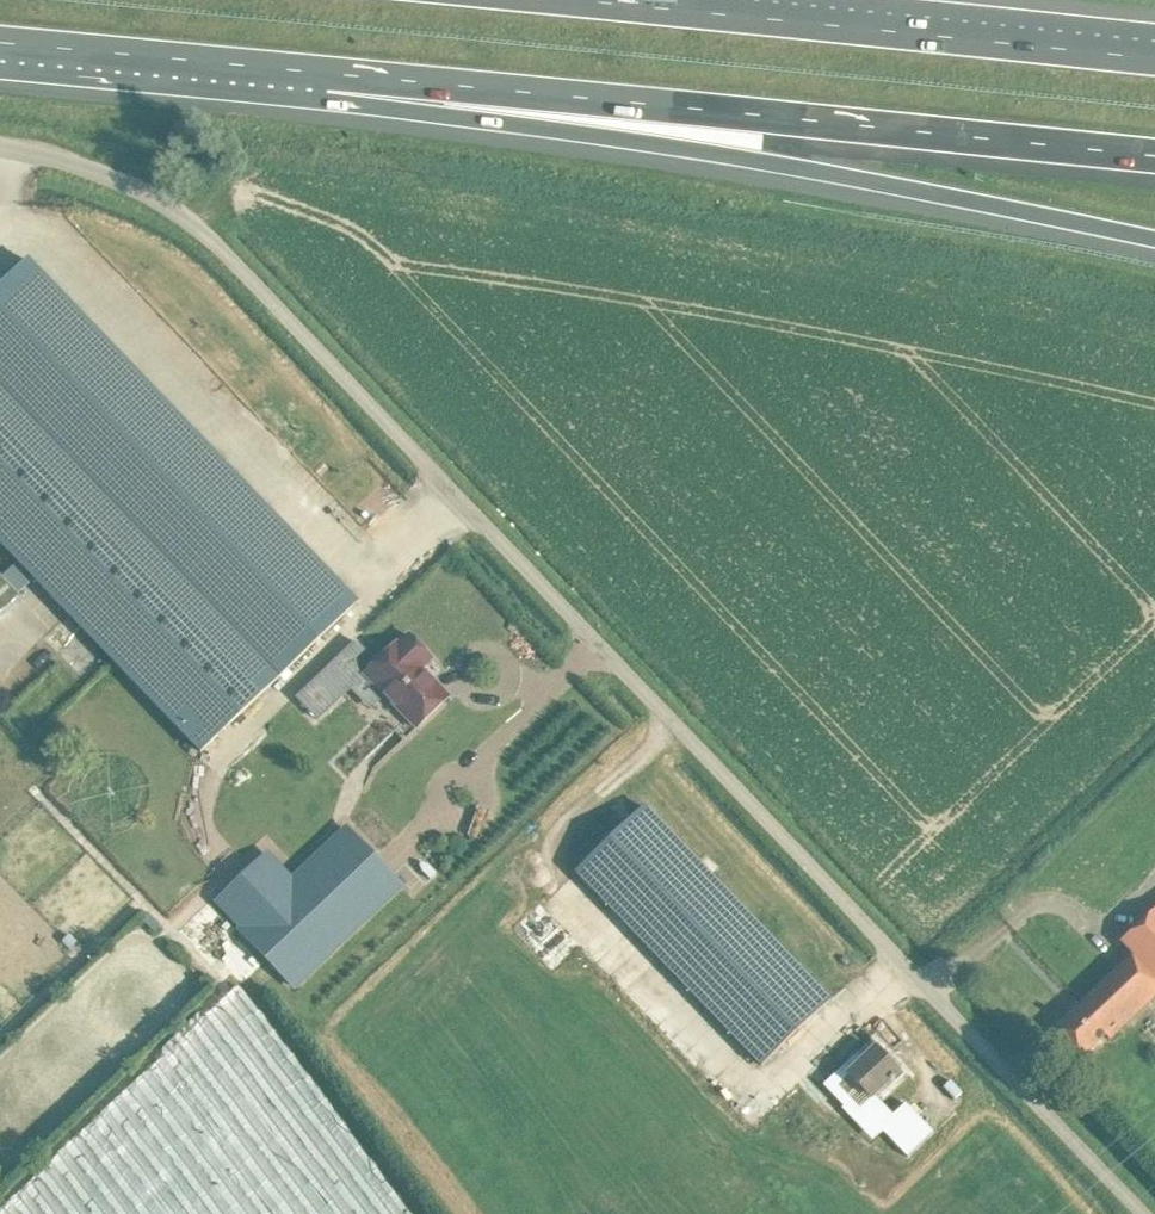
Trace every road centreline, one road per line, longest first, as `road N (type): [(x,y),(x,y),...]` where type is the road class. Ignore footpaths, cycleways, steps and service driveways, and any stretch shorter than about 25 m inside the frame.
road 1 (unclassified): [(1139,1213),(206,240),(143,194),(47,159),(0,152)]
road 2 (motorway): [(327,74),(1154,238)]
road 3 (motorway): [(327,74),(1154,157)]
road 4 (motorway): [(1154,59),(566,0)]
road 5 (motorway): [(0,44),(327,74)]

